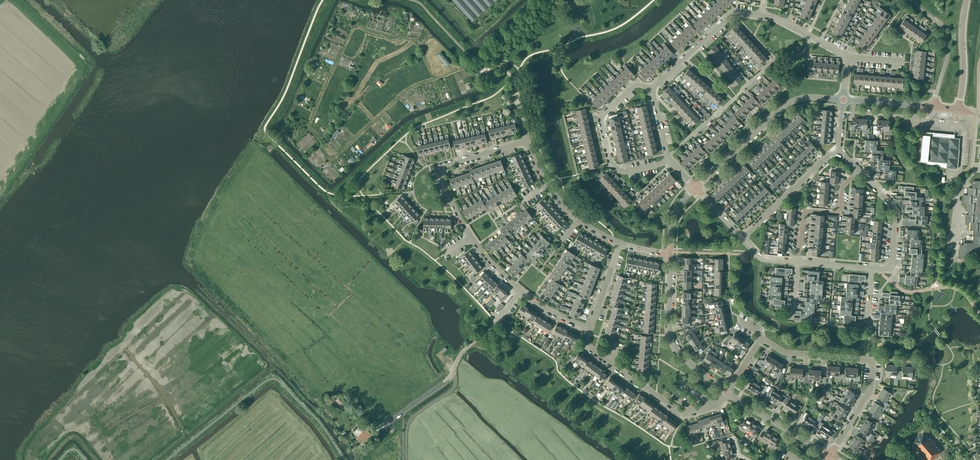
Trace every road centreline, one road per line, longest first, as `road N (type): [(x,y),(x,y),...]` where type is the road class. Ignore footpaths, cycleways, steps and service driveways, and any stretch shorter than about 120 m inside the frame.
road 1 (track): [(466,68),(434,77),(418,41),(354,24),(309,128),(331,159),(403,93),(425,82)]
road 2 (residential): [(830,456),(871,389),(873,360),(784,353),(761,339)]
road 3 (residential): [(727,393),(719,404),(679,412),(589,348),(589,328)]
road 4 (tertiary): [(695,189),(784,106),(808,97),(844,100)]
road 5 (residential): [(670,161),(626,172),(610,161),(601,118),(634,86),(652,89)]
road 6 (residential): [(470,238),(438,167),(527,141)]
road 7 (tertiary): [(727,393),(675,347),(670,252)]
road 8 (unclassified): [(799,263),(803,210),(840,214),(842,186),(859,171)]
road 9 (unclassified): [(652,89),(730,14),(761,16)]
road 10 (unclassified): [(743,239),(837,149)]
road 11 (unclassified): [(872,269),(891,267),(896,212),(859,171)]
road 12 (unclassified): [(934,108),(946,43),(941,26),(911,0)]
road 13 (tertiary): [(830,456),(727,393)]

